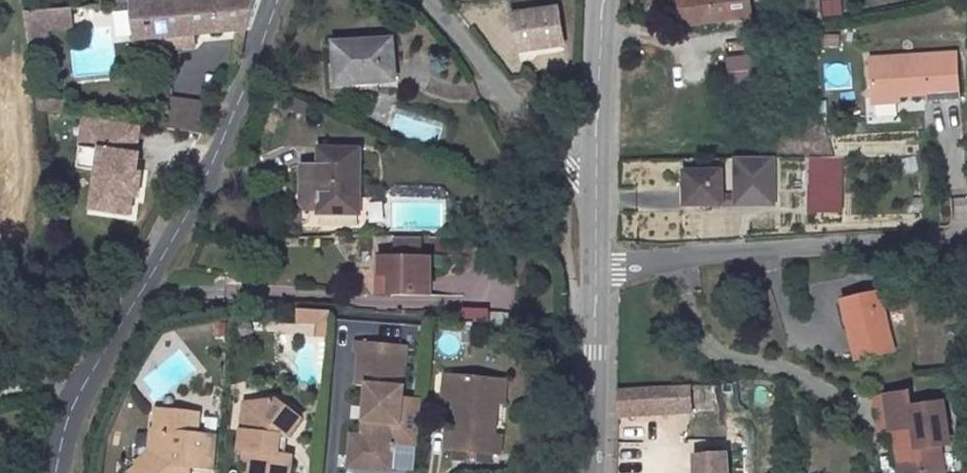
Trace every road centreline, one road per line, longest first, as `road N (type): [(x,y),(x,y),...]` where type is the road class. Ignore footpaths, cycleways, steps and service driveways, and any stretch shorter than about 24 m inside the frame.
road 1 (residential): [(273,0),(68,472)]
road 2 (residential): [(594,265),(832,242),(966,240)]
road 3 (residential): [(427,0),(595,205)]
road 4 (secondary): [(592,472),(594,265)]
road 5 (secondary): [(595,205),(602,0)]

